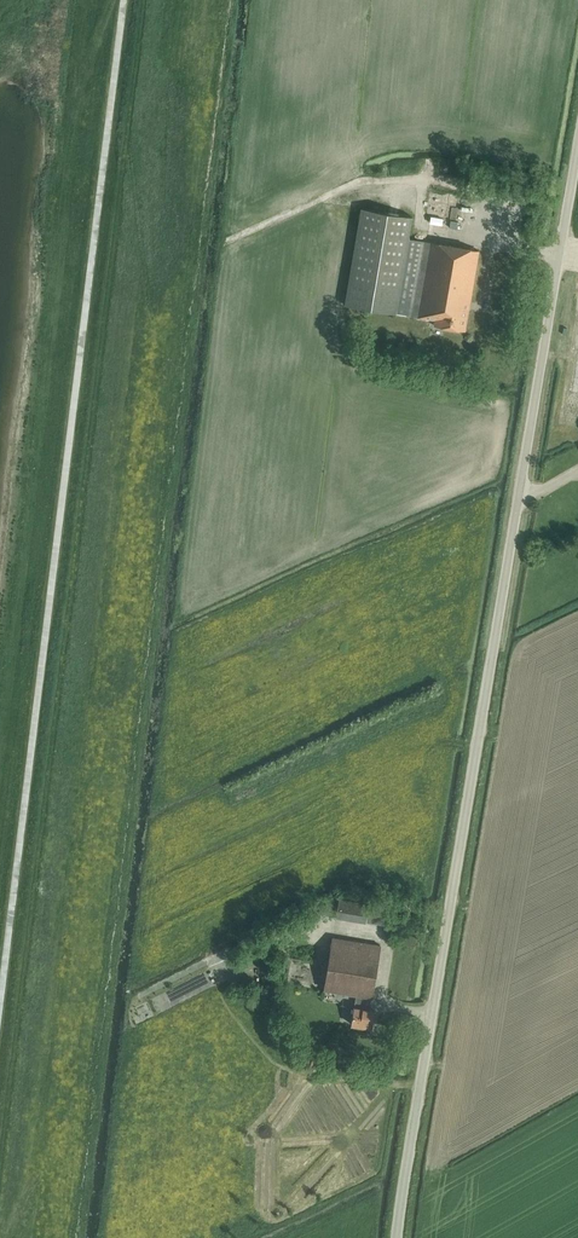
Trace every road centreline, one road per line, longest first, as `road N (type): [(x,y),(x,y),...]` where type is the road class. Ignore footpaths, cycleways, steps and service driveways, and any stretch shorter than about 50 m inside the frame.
road 1 (track): [(144,0),(0,1151)]
road 2 (unclassified): [(400,1237),(577,153)]

